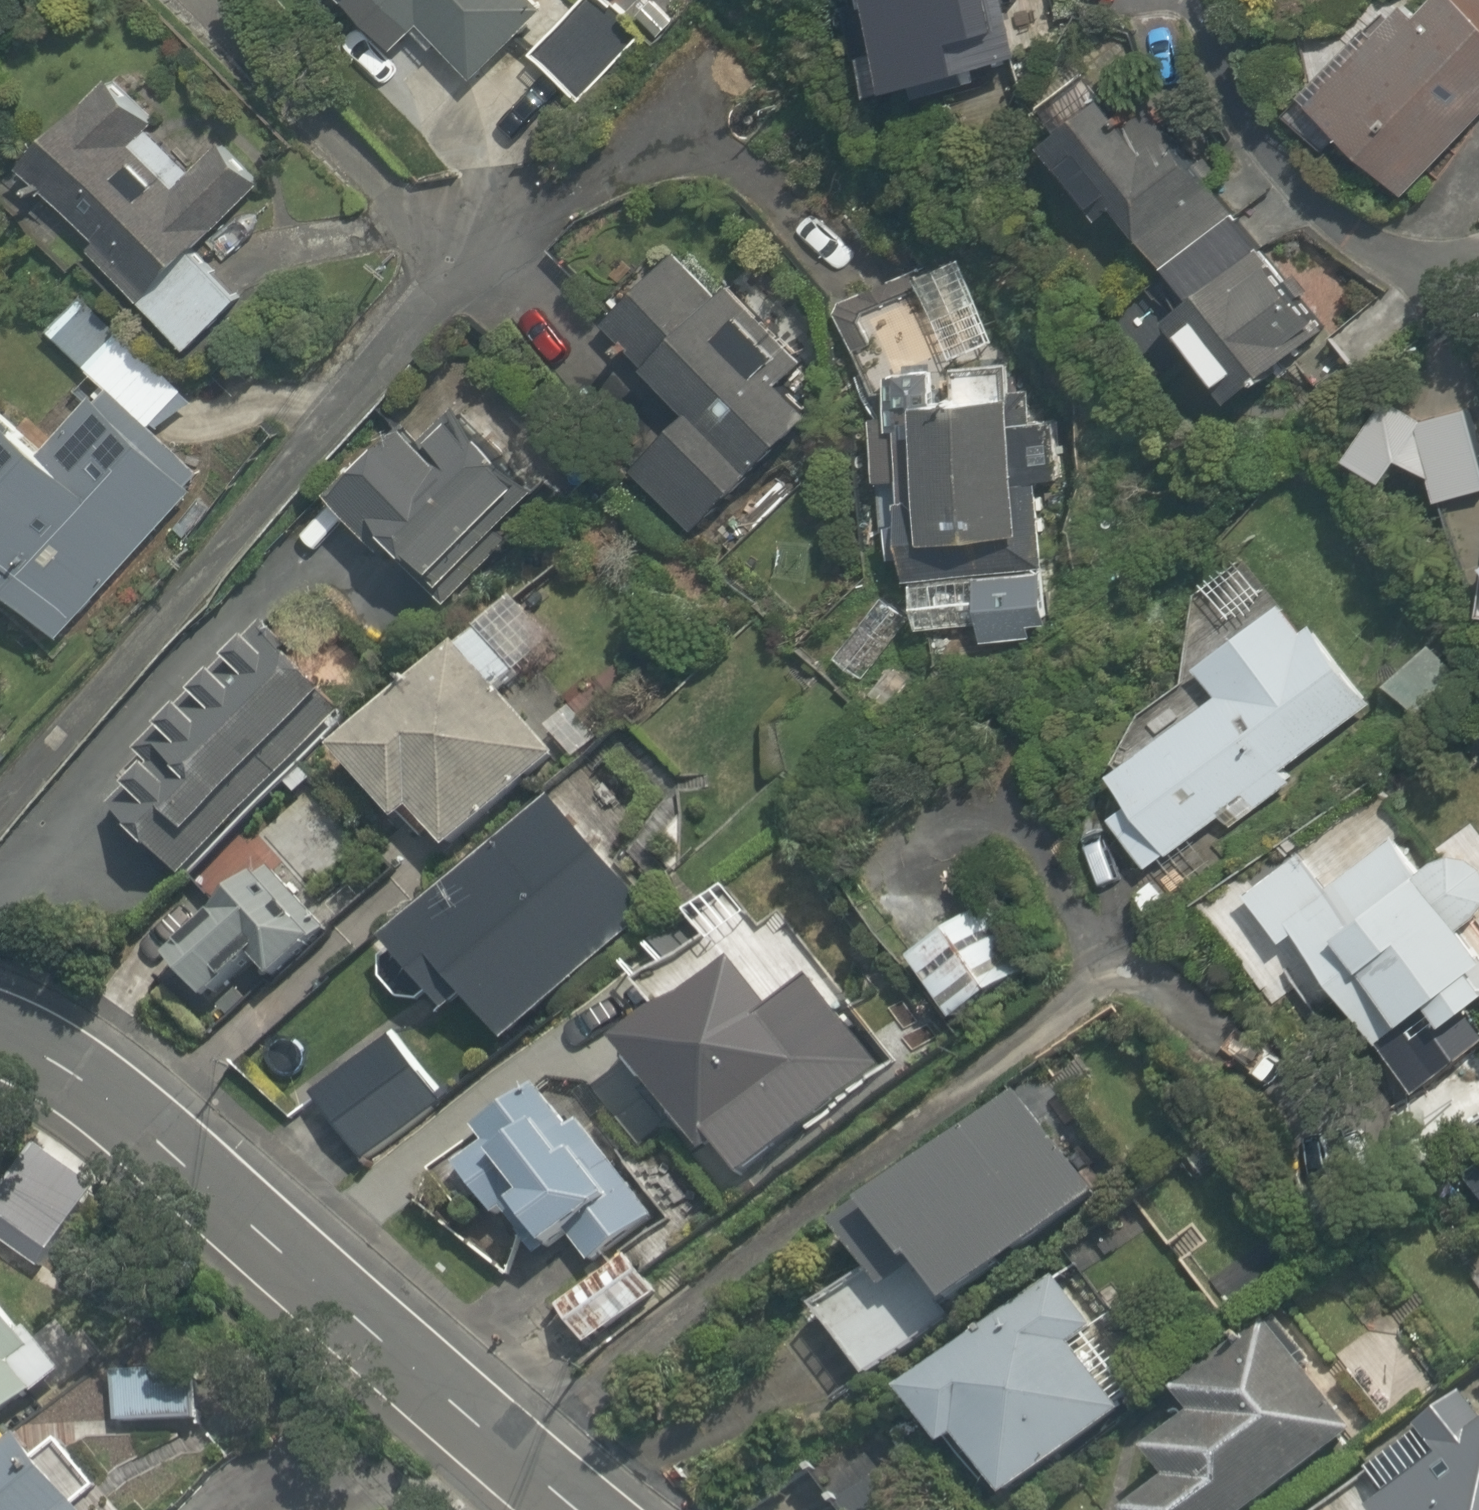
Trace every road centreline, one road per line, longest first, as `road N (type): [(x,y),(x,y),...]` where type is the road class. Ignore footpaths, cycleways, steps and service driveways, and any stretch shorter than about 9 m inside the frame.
road 1 (residential): [(691,134),(528,207),(475,242),(0,789)]
road 2 (residential): [(0,1039),(57,1063),(587,1509)]

